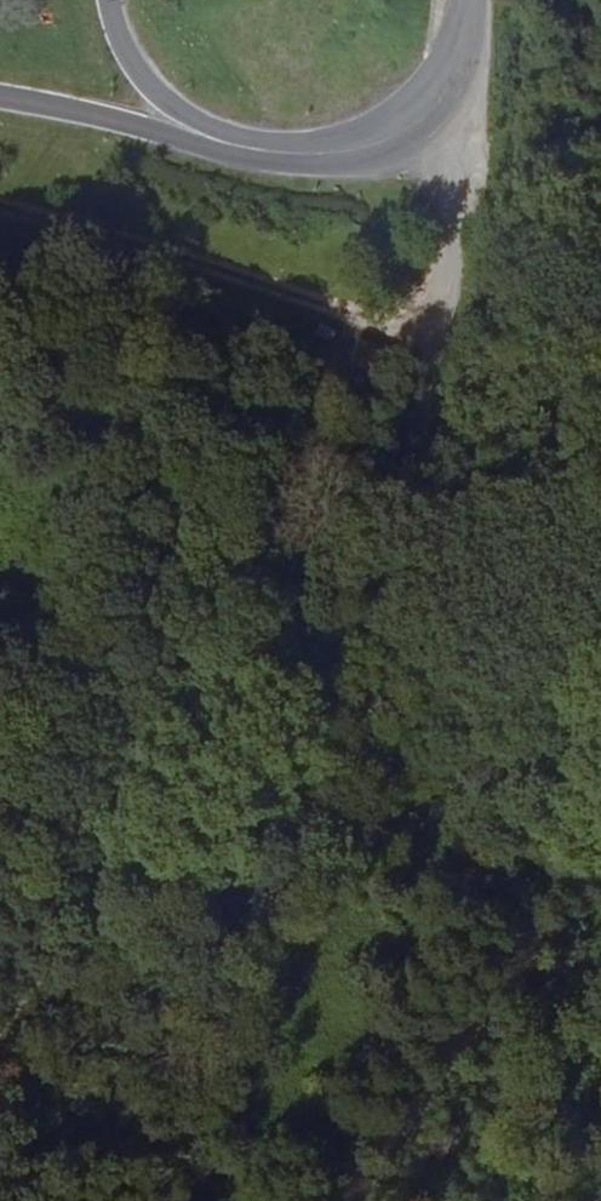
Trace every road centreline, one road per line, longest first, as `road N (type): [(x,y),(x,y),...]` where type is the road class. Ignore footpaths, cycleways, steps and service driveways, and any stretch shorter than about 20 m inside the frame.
road 1 (track): [(458,313),(0,206)]
road 2 (trunk): [(0,100),(225,142)]
road 3 (trunk): [(435,104),(376,142),(319,152),(225,142)]
road 4 (trunk): [(225,142),(152,88),(116,32),(108,0)]

